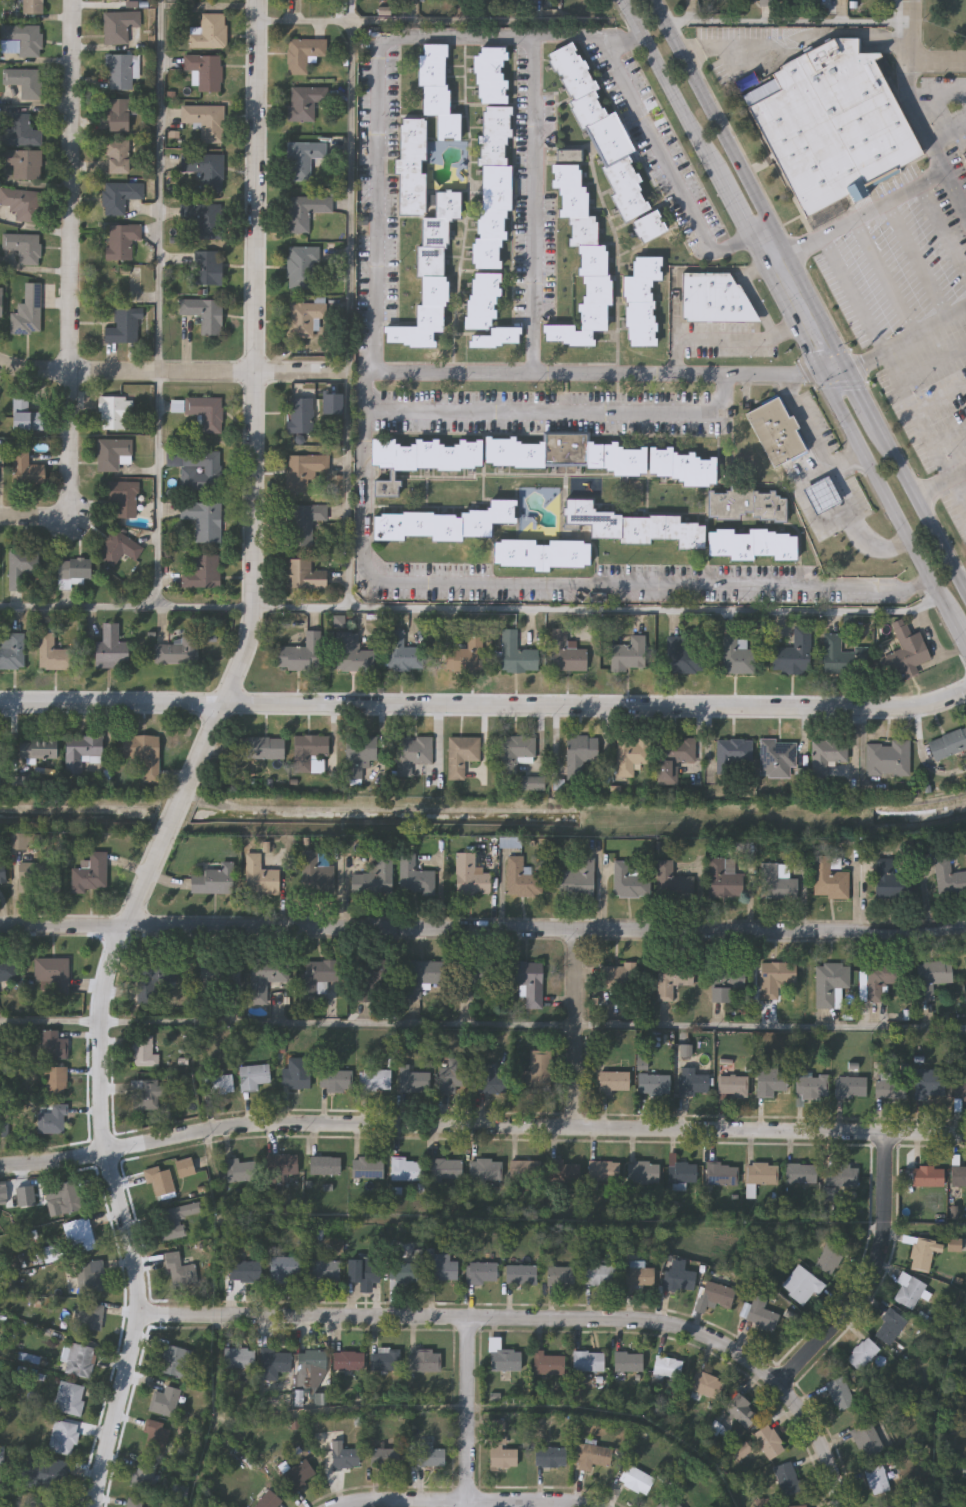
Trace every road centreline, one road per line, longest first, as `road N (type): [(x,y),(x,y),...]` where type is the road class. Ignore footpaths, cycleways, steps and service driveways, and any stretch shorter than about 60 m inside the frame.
road 1 (residential): [(96,1506),(142,1318),(106,1122),(98,1023),(108,963),(248,648),(252,610),(254,0)]
road 2 (residential): [(0,1166),(259,1125),(965,1138)]
road 3 (residential): [(965,694),(910,710),(0,703)]
road 4 (residential): [(965,929),(0,930)]
road 5 (residential): [(841,1506),(826,1454),(783,1385),(695,1334),(629,1322),(142,1318)]
road 6 (secondary): [(625,0),(965,647)]
road 7 (secondary): [(965,588),(647,0)]
road 8 (residential): [(61,513),(72,0)]
road 9 (residential): [(375,373),(824,376),(852,368)]
road 10 (residential): [(351,375),(62,377),(0,366)]
road 11 (residential): [(783,1385),(868,1295),(885,1251),(888,1136)]
road 12 (residential): [(574,1130),(577,934)]
road 13 (residential): [(468,1506),(470,1320)]
road 14 (residential): [(603,1506),(468,1504)]

